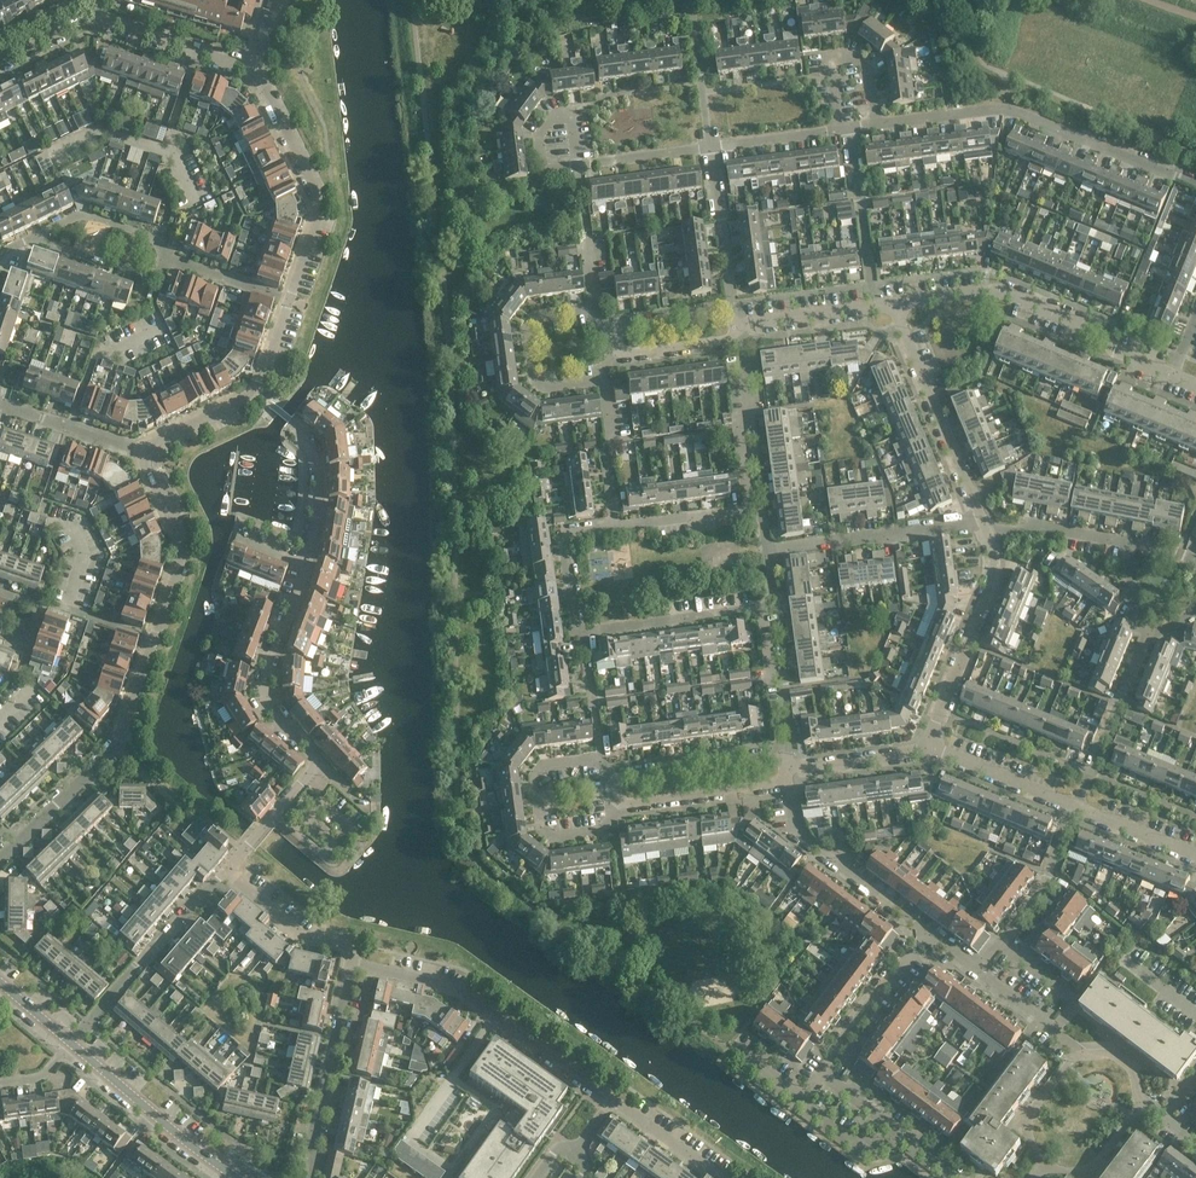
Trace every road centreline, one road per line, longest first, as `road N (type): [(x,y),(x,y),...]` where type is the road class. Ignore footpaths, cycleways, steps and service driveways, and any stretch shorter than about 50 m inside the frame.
road 1 (residential): [(1195,182),(1000,107),(878,123)]
road 2 (residential): [(1175,374),(1121,354),(1101,332),(994,288),(895,304)]
road 3 (residential): [(613,1100),(460,990),(354,961)]
road 4 (residential): [(289,300),(321,198),(258,71)]
road 5 (residential): [(983,519),(895,304)]
road 6 (residential): [(72,1043),(226,873)]
road 7 (residential): [(928,747),(991,585),(989,530)]
road 8 (residential): [(318,764),(262,697),(305,565)]
road 9 (residential): [(309,1177),(354,961)]
road 10 (residential): [(147,452),(258,386),(289,300)]
road 11 (residential): [(926,932),(794,836),(788,780)]
road 12 (residential): [(601,760),(545,766),(535,781),(541,829),(555,838),(600,830),(619,803)]
road 13 (residential): [(767,548),(983,519)]
road 14 (tertiary): [(237,1177),(72,1043)]
road 15 (residential): [(151,637),(67,607),(86,553),(72,527),(46,517)]
road 16 (residential): [(151,637),(185,545),(147,452)]
road 17 (residential): [(593,307),(534,315),(528,353),(534,382),(544,385),(602,377)]
road 18 (residential): [(748,509),(736,420),(749,418),(735,331)]
road 19 (residential): [(1077,806),(1148,633)]
road 20 (residential): [(762,611),(582,633)]
road 21 (residential): [(874,307),(850,128)]
road 22 (residential): [(820,1074),(926,932)]
road 23 (residential): [(838,129),(828,56),(848,53),(870,68),(878,123)]
road 24 (residential): [(615,784),(787,756)]
road 25 (residential): [(733,320),(709,148)]
road 26 (residential): [(788,780),(619,803)]
road 27 (residential): [(354,961),(346,945),(299,934),(226,873)]
road 28 (residential): [(1000,945),(1045,886),(1077,806)]
road 29 (residential): [(1077,806),(928,747)]
road 30 (residential): [(0,857),(114,746)]
road 31 (residential): [(305,565),(317,453),(296,438),(288,420)]
road 32 (residential): [(1166,1119),(1142,1101),(1133,1068),(1108,1051),(1076,1051),(1053,1034)]
road 33 (residential): [(70,427),(96,350),(106,354),(161,327)]
road 34 (residential): [(161,257),(166,242),(82,215),(38,234)]
road 35 (residential): [(787,756),(784,686),(770,669),(762,611)]
road 36 (residential): [(614,527),(602,377)]
road 37 (residential): [(1137,543),(1032,523),(989,530)]
road 38 (residential): [(709,148),(689,1)]
road 39 (residential): [(582,633),(563,539),(614,527)]
road 40 (residential): [(38,234),(155,278),(161,257)]
road 41 (residential): [(226,873),(318,764)]
road 42 (residential): [(874,307),(734,325)]
road 43 (residential): [(593,307),(578,167)]
road 44 (residential): [(928,747),(790,769)]
road 45 (residential): [(578,167),(571,109),(556,112),(537,138),(541,171)]
road 46 (residential): [(910,1140),(865,1153),(801,1107),(801,1097)]
road 47 (residential): [(614,527),(748,509)]
road 48 (residential): [(289,300),(161,257)]
road 49 (residential): [(1053,1034),(1076,1003),(1000,945)]
road 50 (residential): [(578,167),(709,148)]
road 51 (residential): [(719,1177),(613,1100)]
road 52 (residential): [(709,148),(838,129)]
road 53 (residential): [(601,760),(582,633)]
road 54 (residential): [(1195,855),(1077,806)]
road 55 (residential): [(50,152),(95,128),(166,148)]
road 56 (residential): [(618,353),(725,339),(735,331)]

